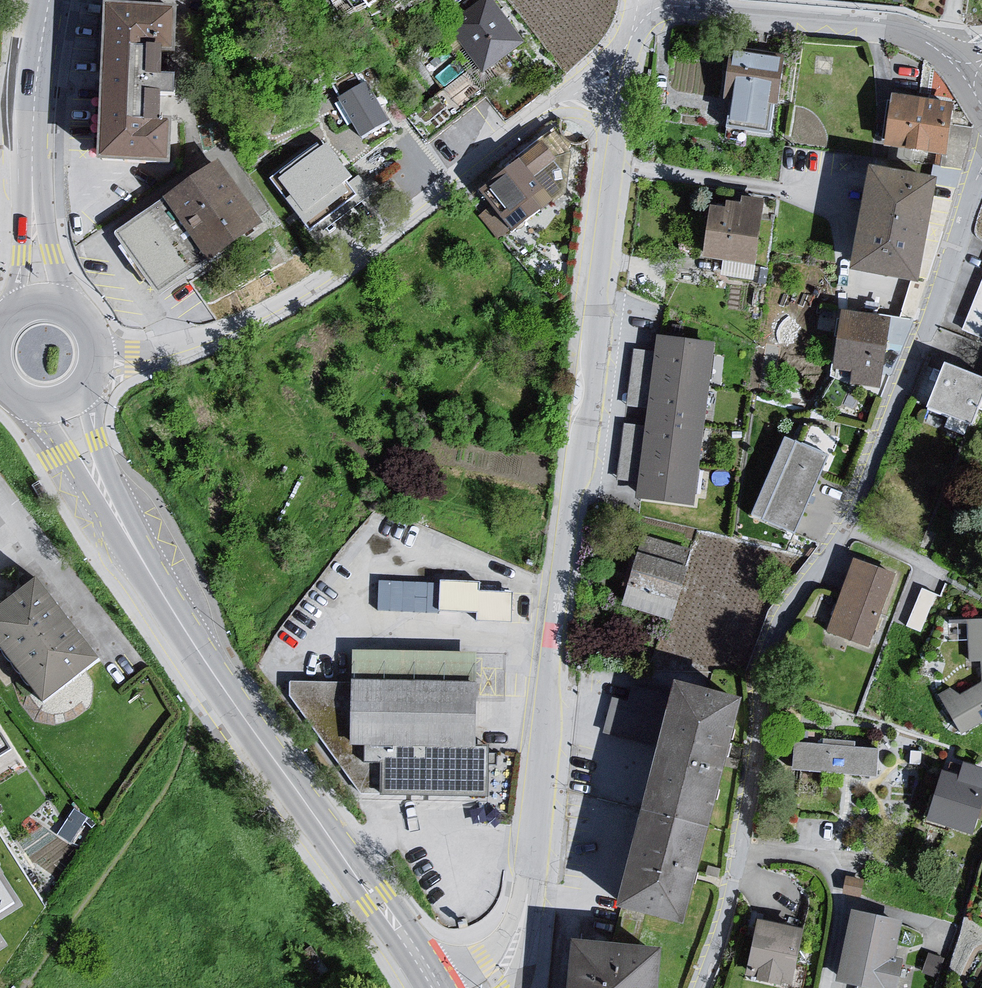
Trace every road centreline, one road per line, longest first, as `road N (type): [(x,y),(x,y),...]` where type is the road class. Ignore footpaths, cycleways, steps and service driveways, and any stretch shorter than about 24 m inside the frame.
road 1 (residential): [(480,987),(496,978),(523,922),(627,54)]
road 2 (residential): [(981,155),(894,405),(840,527),(765,643),(727,883),(697,987)]
road 3 (tertiary): [(437,987),(168,605),(63,402)]
road 4 (residential): [(627,54),(287,302),(151,359),(95,362)]
road 5 (residential): [(632,8),(871,28),(924,45),(962,73)]
road 6 (tertiary): [(39,304),(34,111),(49,0)]

